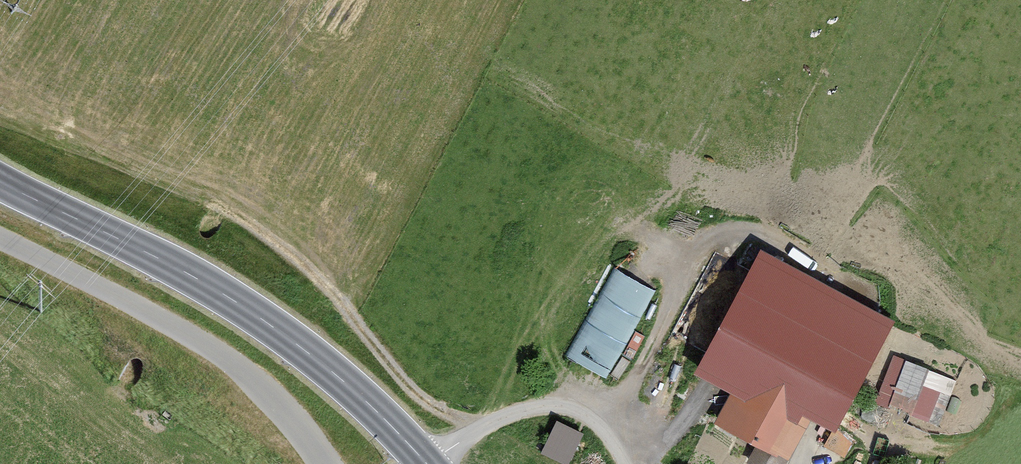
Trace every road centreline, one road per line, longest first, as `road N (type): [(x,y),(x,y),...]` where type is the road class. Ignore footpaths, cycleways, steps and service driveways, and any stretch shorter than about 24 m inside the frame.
road 1 (secondary): [(429,463),(363,396),(264,319),(0,179)]
road 2 (track): [(219,203),(321,280),(413,390),(478,430)]
road 3 (track): [(427,461),(508,415),(553,405),(592,421),(624,463)]

